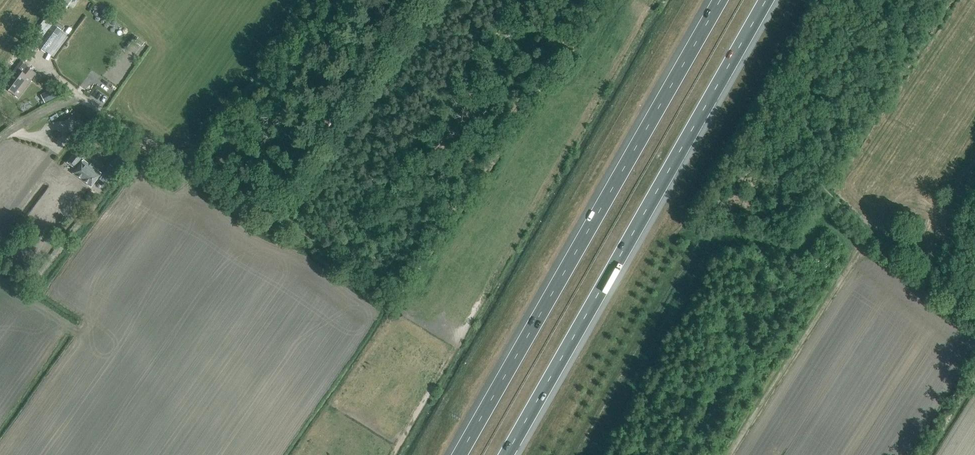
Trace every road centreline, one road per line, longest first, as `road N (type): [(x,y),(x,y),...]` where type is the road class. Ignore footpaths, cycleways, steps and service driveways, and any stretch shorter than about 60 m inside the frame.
road 1 (motorway): [(720,0),(459,454)]
road 2 (motorway): [(507,454),(767,0)]

